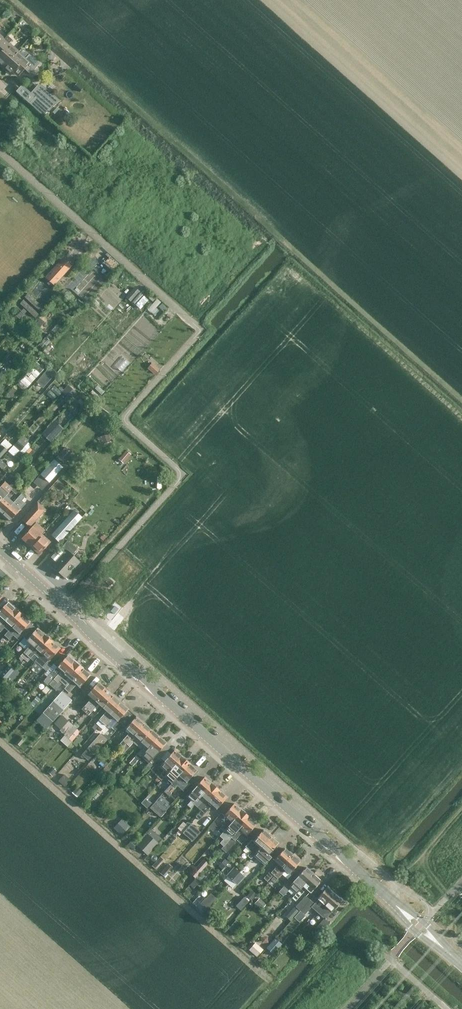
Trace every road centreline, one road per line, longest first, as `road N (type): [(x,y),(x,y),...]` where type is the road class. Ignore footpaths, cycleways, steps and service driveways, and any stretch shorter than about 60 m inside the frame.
road 1 (tertiary): [(390,899),(0,552)]

